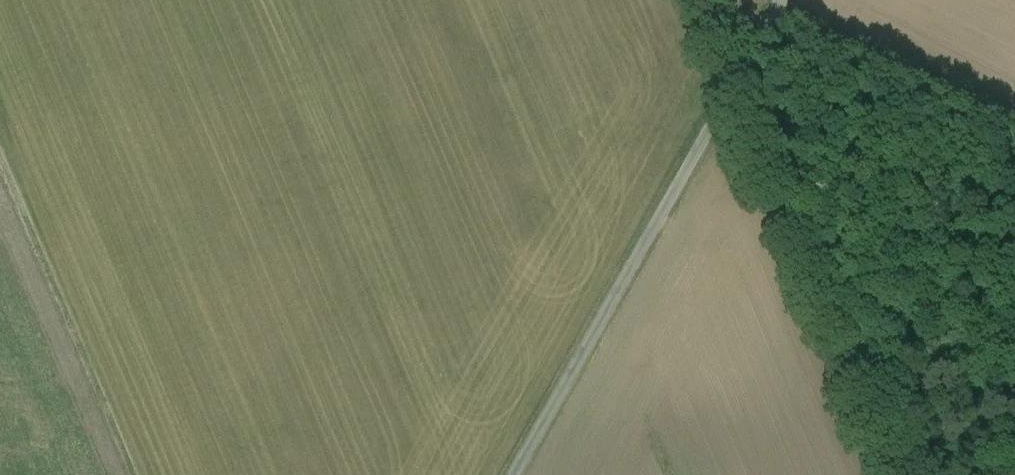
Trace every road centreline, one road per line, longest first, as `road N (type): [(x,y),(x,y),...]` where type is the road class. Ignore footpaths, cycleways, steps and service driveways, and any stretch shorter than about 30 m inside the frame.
road 1 (unclassified): [(782,0),(508,474)]

